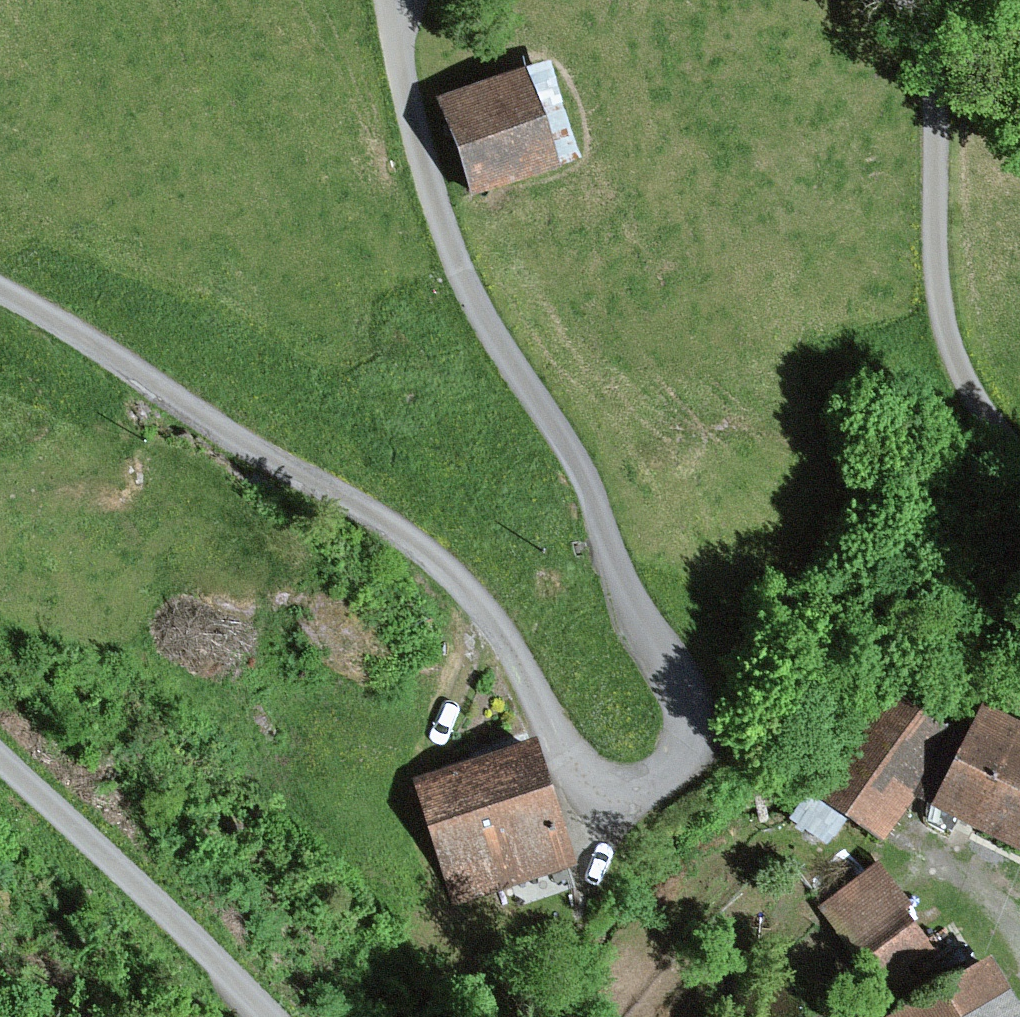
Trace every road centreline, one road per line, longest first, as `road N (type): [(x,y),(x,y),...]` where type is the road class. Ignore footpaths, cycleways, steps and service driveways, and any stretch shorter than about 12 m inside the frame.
road 1 (track): [(0,288),(450,560),(593,787),(626,797),(664,782),(696,738),(694,710),(457,284),(411,0)]
road 2 (track): [(915,0),(933,225),(975,407),(1019,449)]
road 3 (unclassified): [(0,752),(275,1016)]
road 4 (track): [(933,858),(1019,959)]

